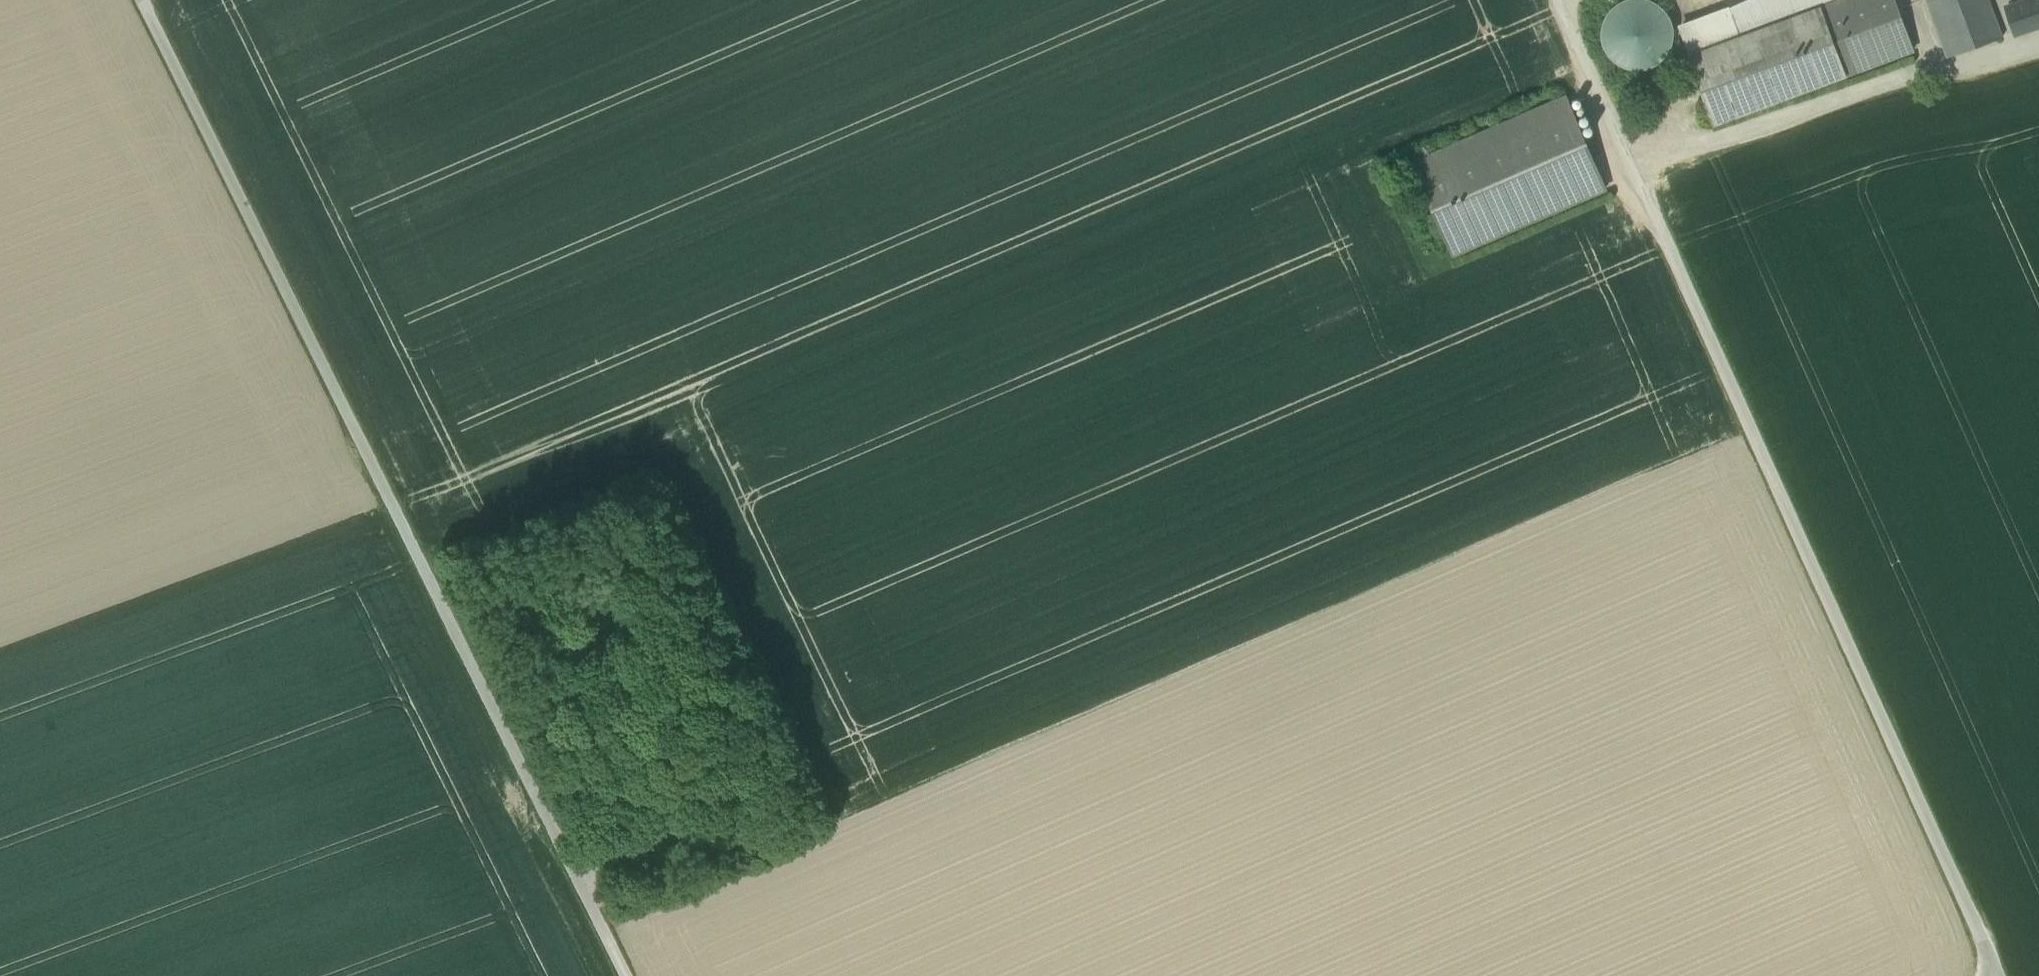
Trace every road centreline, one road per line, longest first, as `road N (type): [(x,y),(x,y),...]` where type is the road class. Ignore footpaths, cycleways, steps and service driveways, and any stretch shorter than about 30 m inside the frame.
road 1 (residential): [(144,0),(625,975)]
road 2 (unclassified): [(1558,0),(1999,975)]

